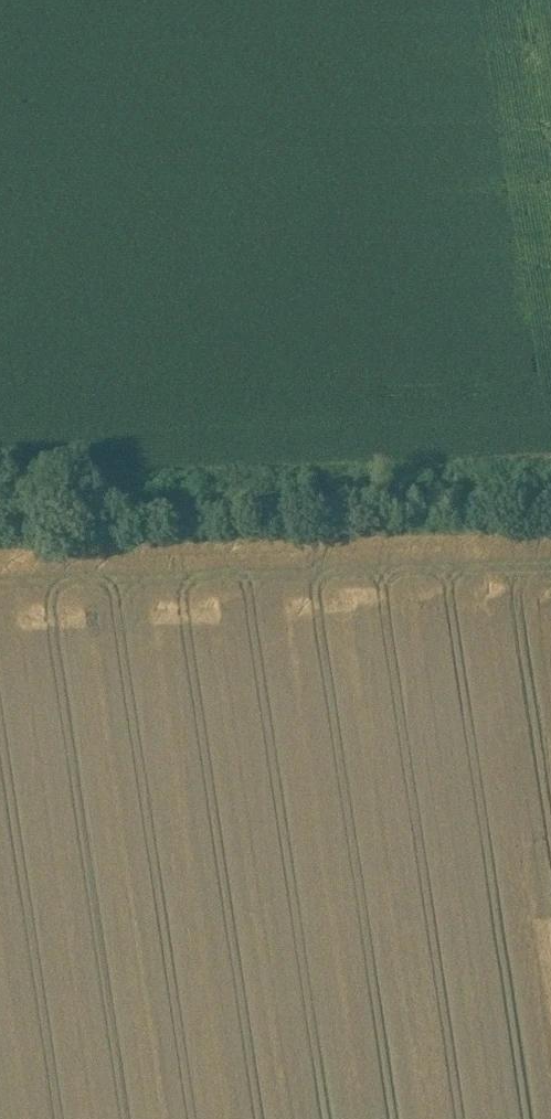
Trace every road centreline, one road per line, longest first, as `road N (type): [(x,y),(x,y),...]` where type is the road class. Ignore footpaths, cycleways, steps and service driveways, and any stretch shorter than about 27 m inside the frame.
road 1 (unclassified): [(0,513),(550,495)]

